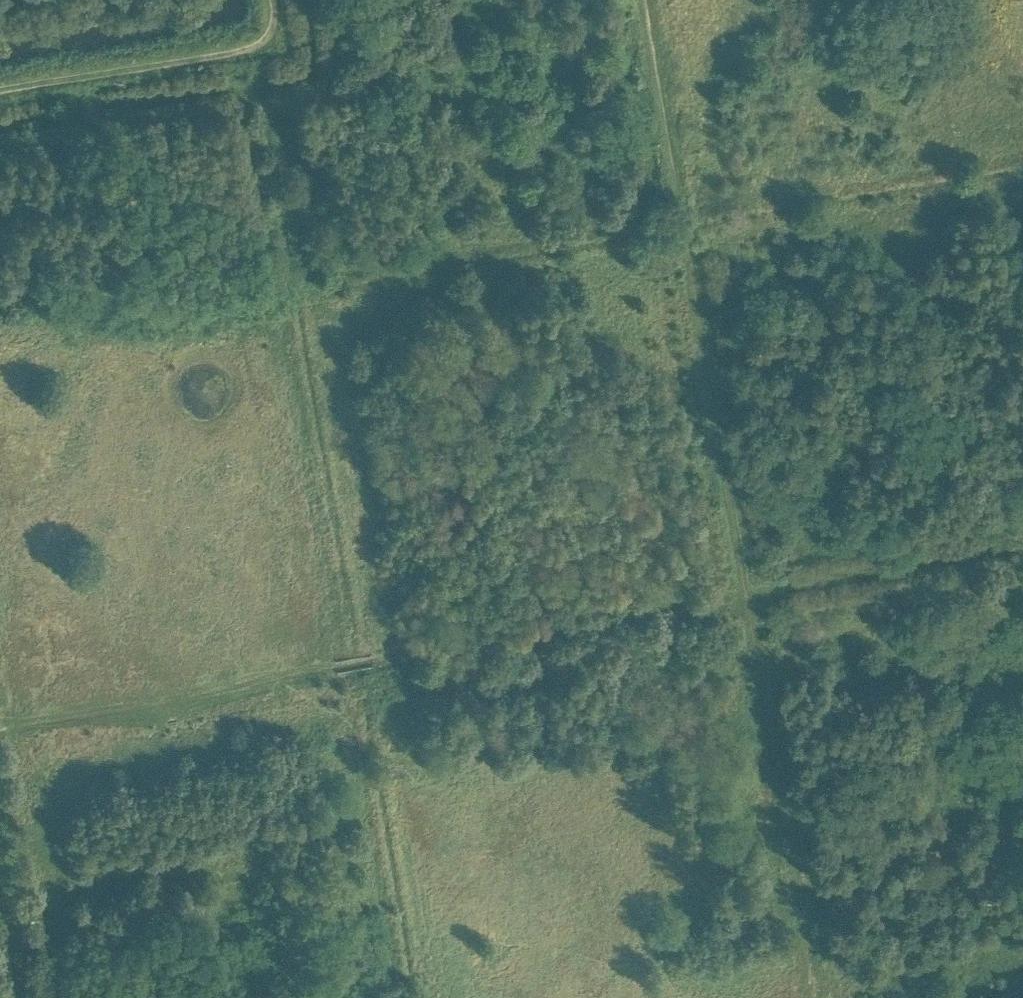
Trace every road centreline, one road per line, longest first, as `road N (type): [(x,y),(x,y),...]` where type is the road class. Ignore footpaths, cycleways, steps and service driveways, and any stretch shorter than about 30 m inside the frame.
road 1 (track): [(44,997),(0,732)]

